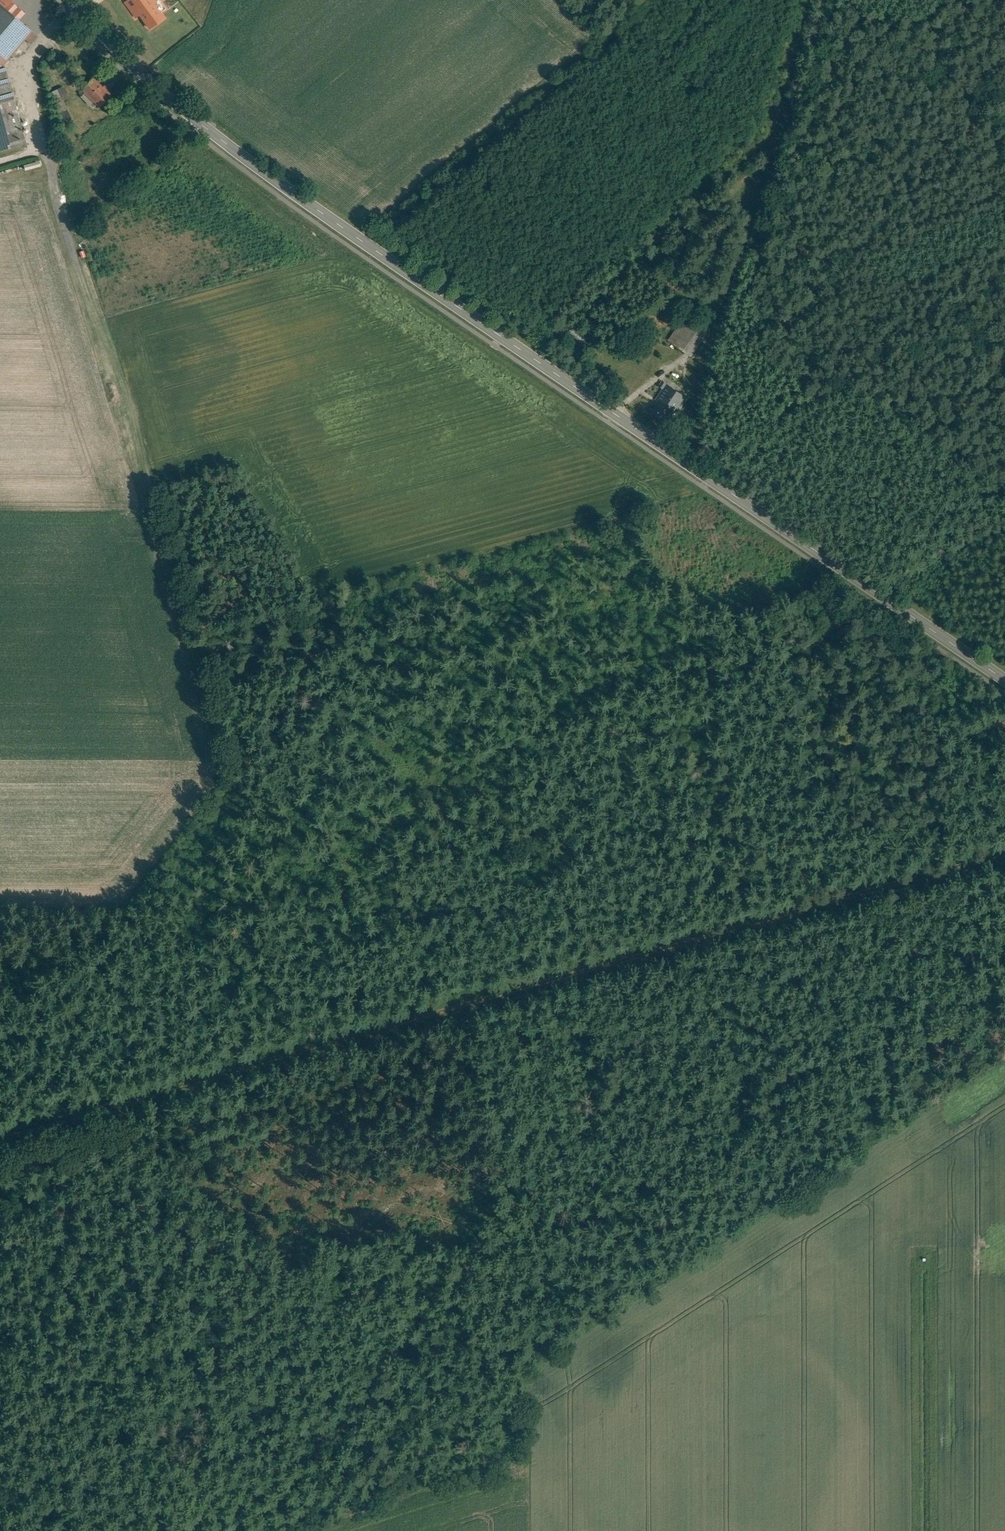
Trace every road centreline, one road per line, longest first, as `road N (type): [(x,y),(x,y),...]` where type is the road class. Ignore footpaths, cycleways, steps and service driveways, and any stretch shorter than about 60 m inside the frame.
road 1 (tertiary): [(1004,680),(199,124),(73,0)]
road 2 (track): [(1004,853),(0,1136)]

